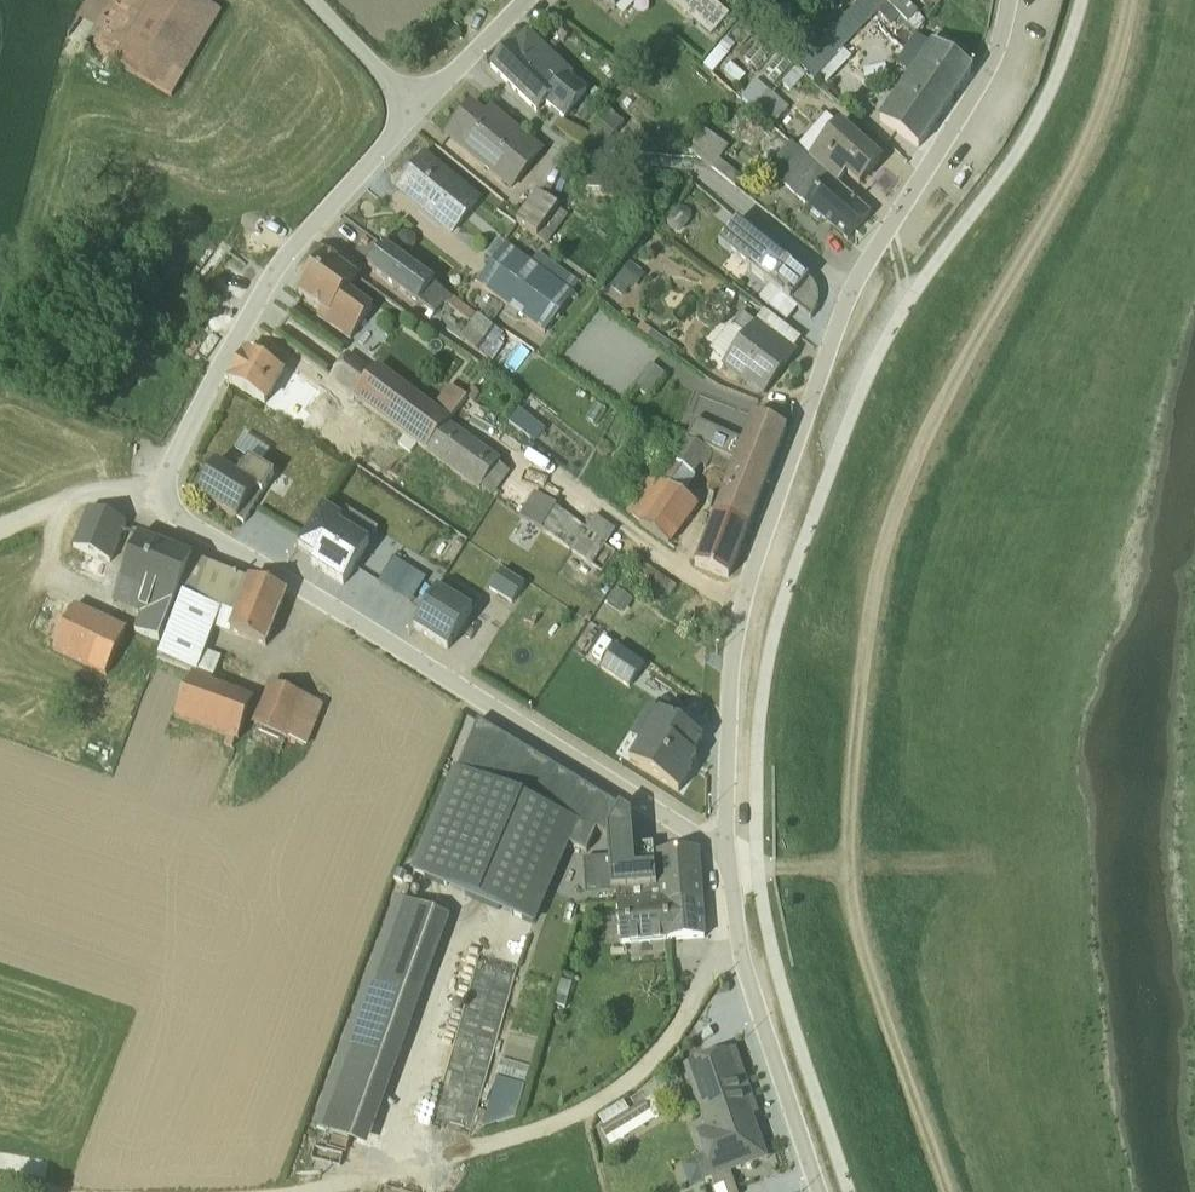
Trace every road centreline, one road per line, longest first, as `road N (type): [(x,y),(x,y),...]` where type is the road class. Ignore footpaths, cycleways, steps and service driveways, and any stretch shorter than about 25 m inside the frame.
road 1 (track): [(944,1191),(855,934),(848,875),(858,715),(880,555),(922,455),(1079,169),(1132,0)]
road 2 (residential): [(415,121),(296,255),(177,460),(165,493),(169,515),(190,537),(727,862)]
road 3 (unclassified): [(727,862),(734,655),(850,299)]
road 4 (track): [(739,956),(704,982),(672,1047),(610,1106),(549,1136),(342,1191)]
road 5 (residential): [(850,299),(686,177),(609,168),(564,152),(462,75)]
road 6 (unclassified): [(819,1191),(739,956),(727,862)]
road 7 (unclassified): [(850,299),(994,66),(1011,0)]
road 8 (track): [(0,538),(83,506),(165,493)]
road 9 (unclassified): [(415,121),(301,0)]

